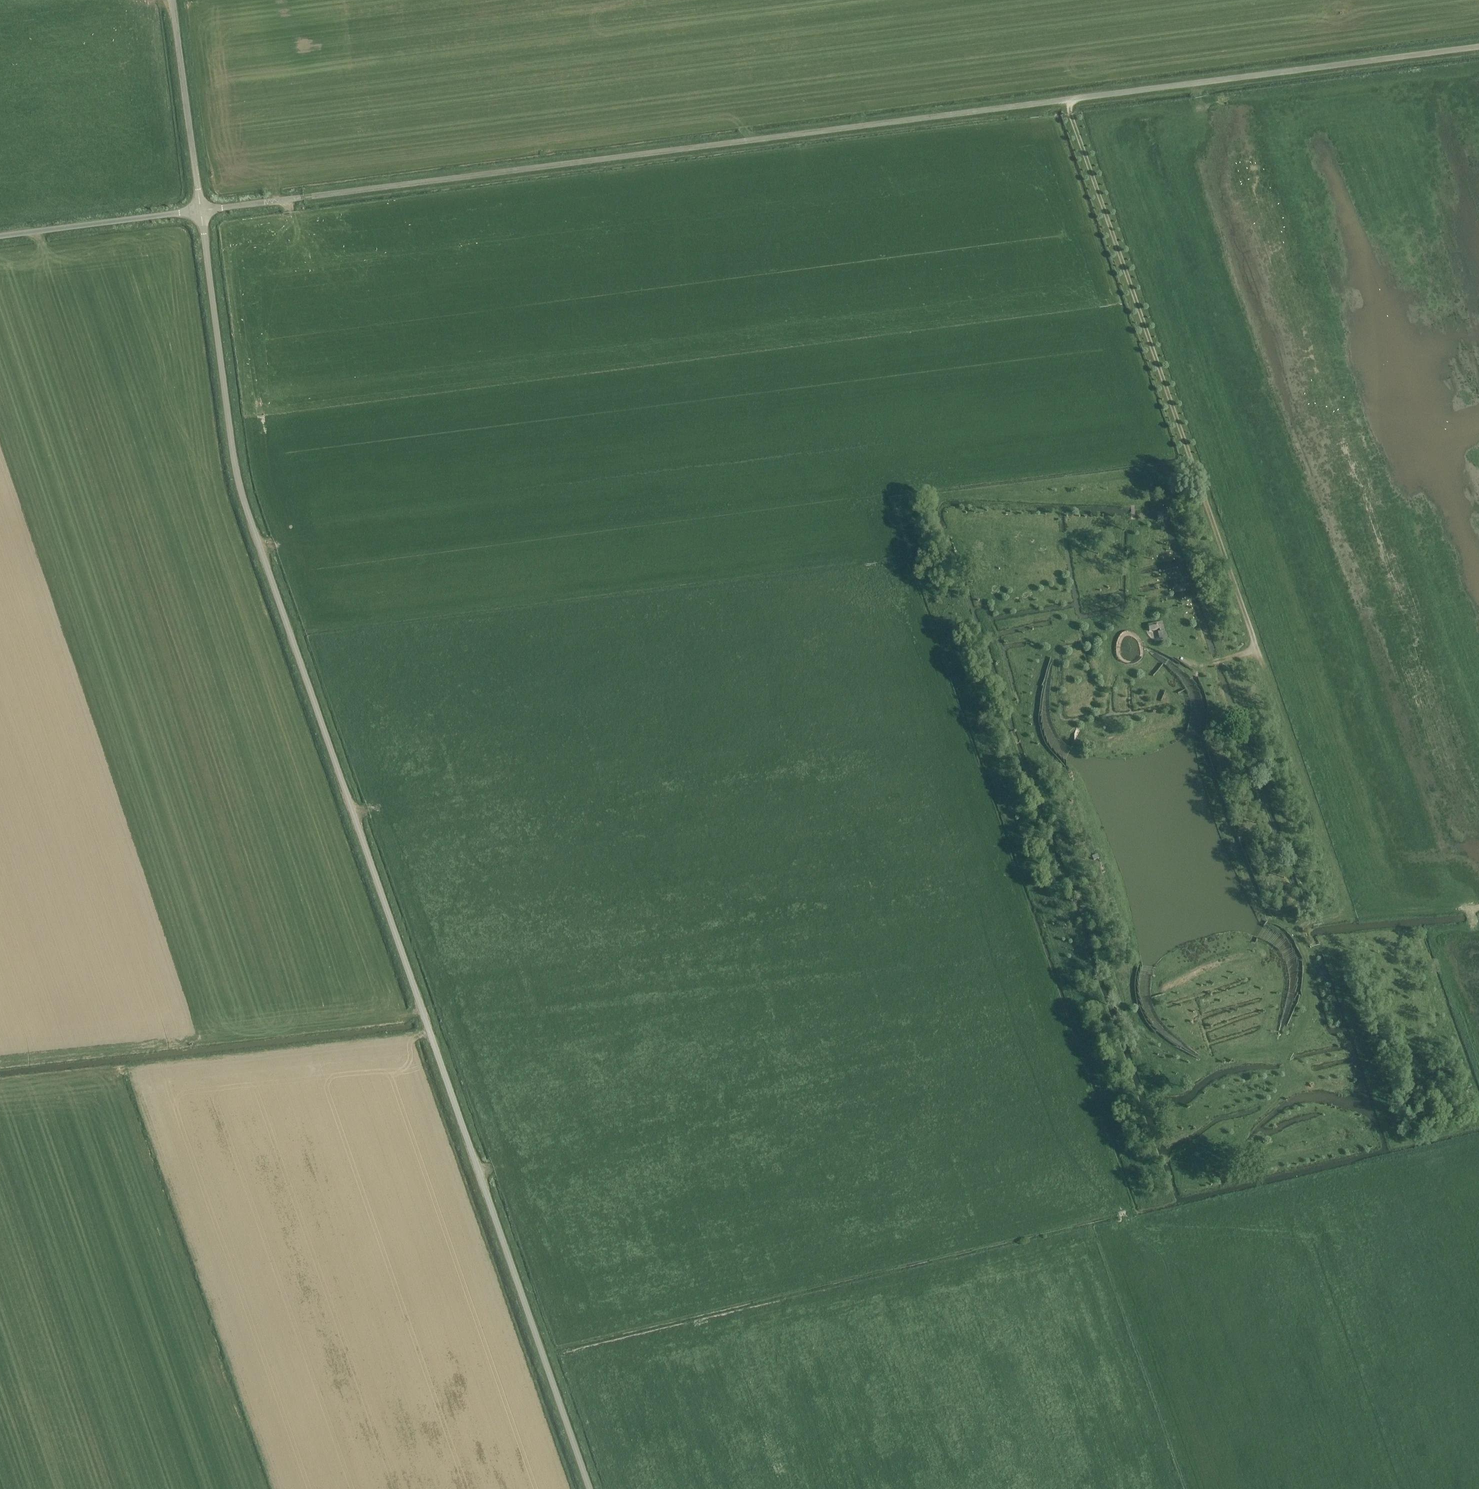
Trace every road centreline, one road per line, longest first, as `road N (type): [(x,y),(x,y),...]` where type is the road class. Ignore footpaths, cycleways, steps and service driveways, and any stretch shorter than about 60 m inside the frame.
road 1 (unclassified): [(586,1488),(237,497),(201,208)]
road 2 (unclassified): [(201,208),(1478,45)]
road 3 (unclassified): [(201,208),(173,0)]
road 4 (unclassified): [(0,234),(201,208)]

